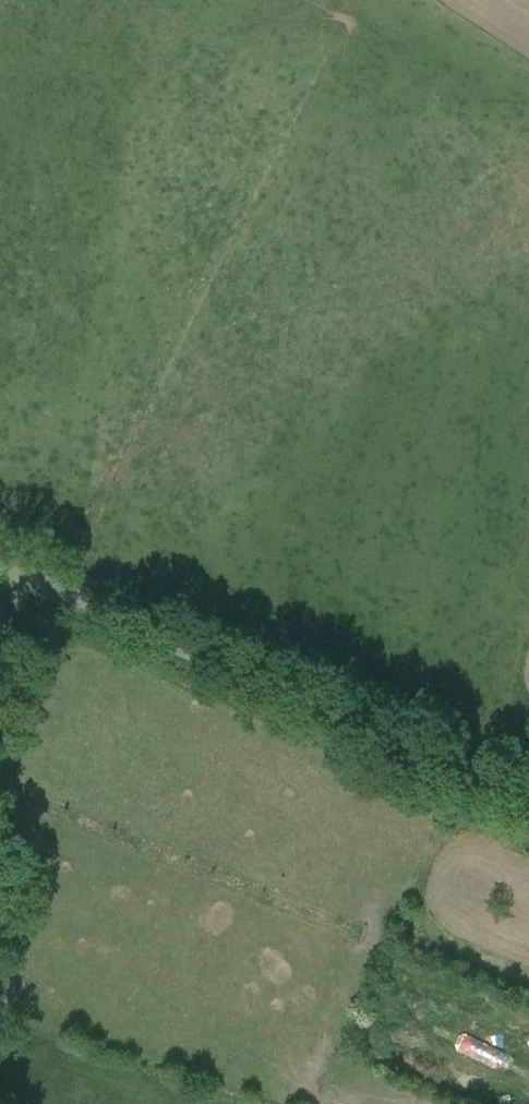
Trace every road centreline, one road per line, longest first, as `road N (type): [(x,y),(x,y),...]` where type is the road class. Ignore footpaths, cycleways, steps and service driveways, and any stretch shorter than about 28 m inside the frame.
road 1 (tertiary): [(528,793),(0,575)]

